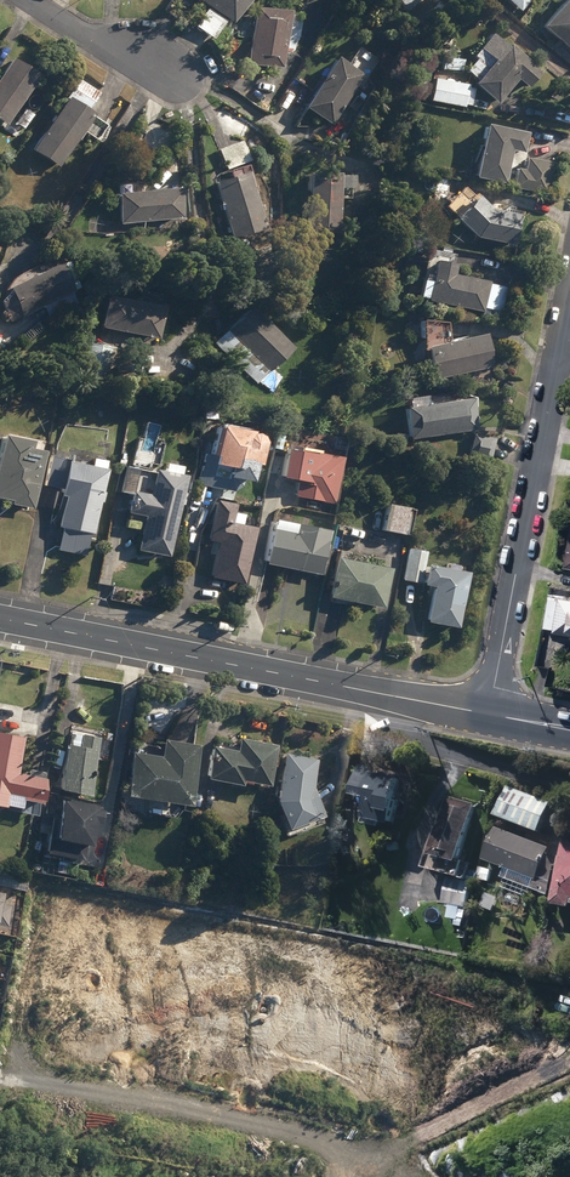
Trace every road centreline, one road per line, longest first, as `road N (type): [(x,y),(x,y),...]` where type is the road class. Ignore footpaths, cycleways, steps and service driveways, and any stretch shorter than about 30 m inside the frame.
road 1 (secondary): [(489,714),(0,616)]
road 2 (track): [(0,1085),(146,1093),(464,1176)]
road 3 (residential): [(489,714),(569,308)]
road 4 (residential): [(29,0),(86,36),(163,66)]

